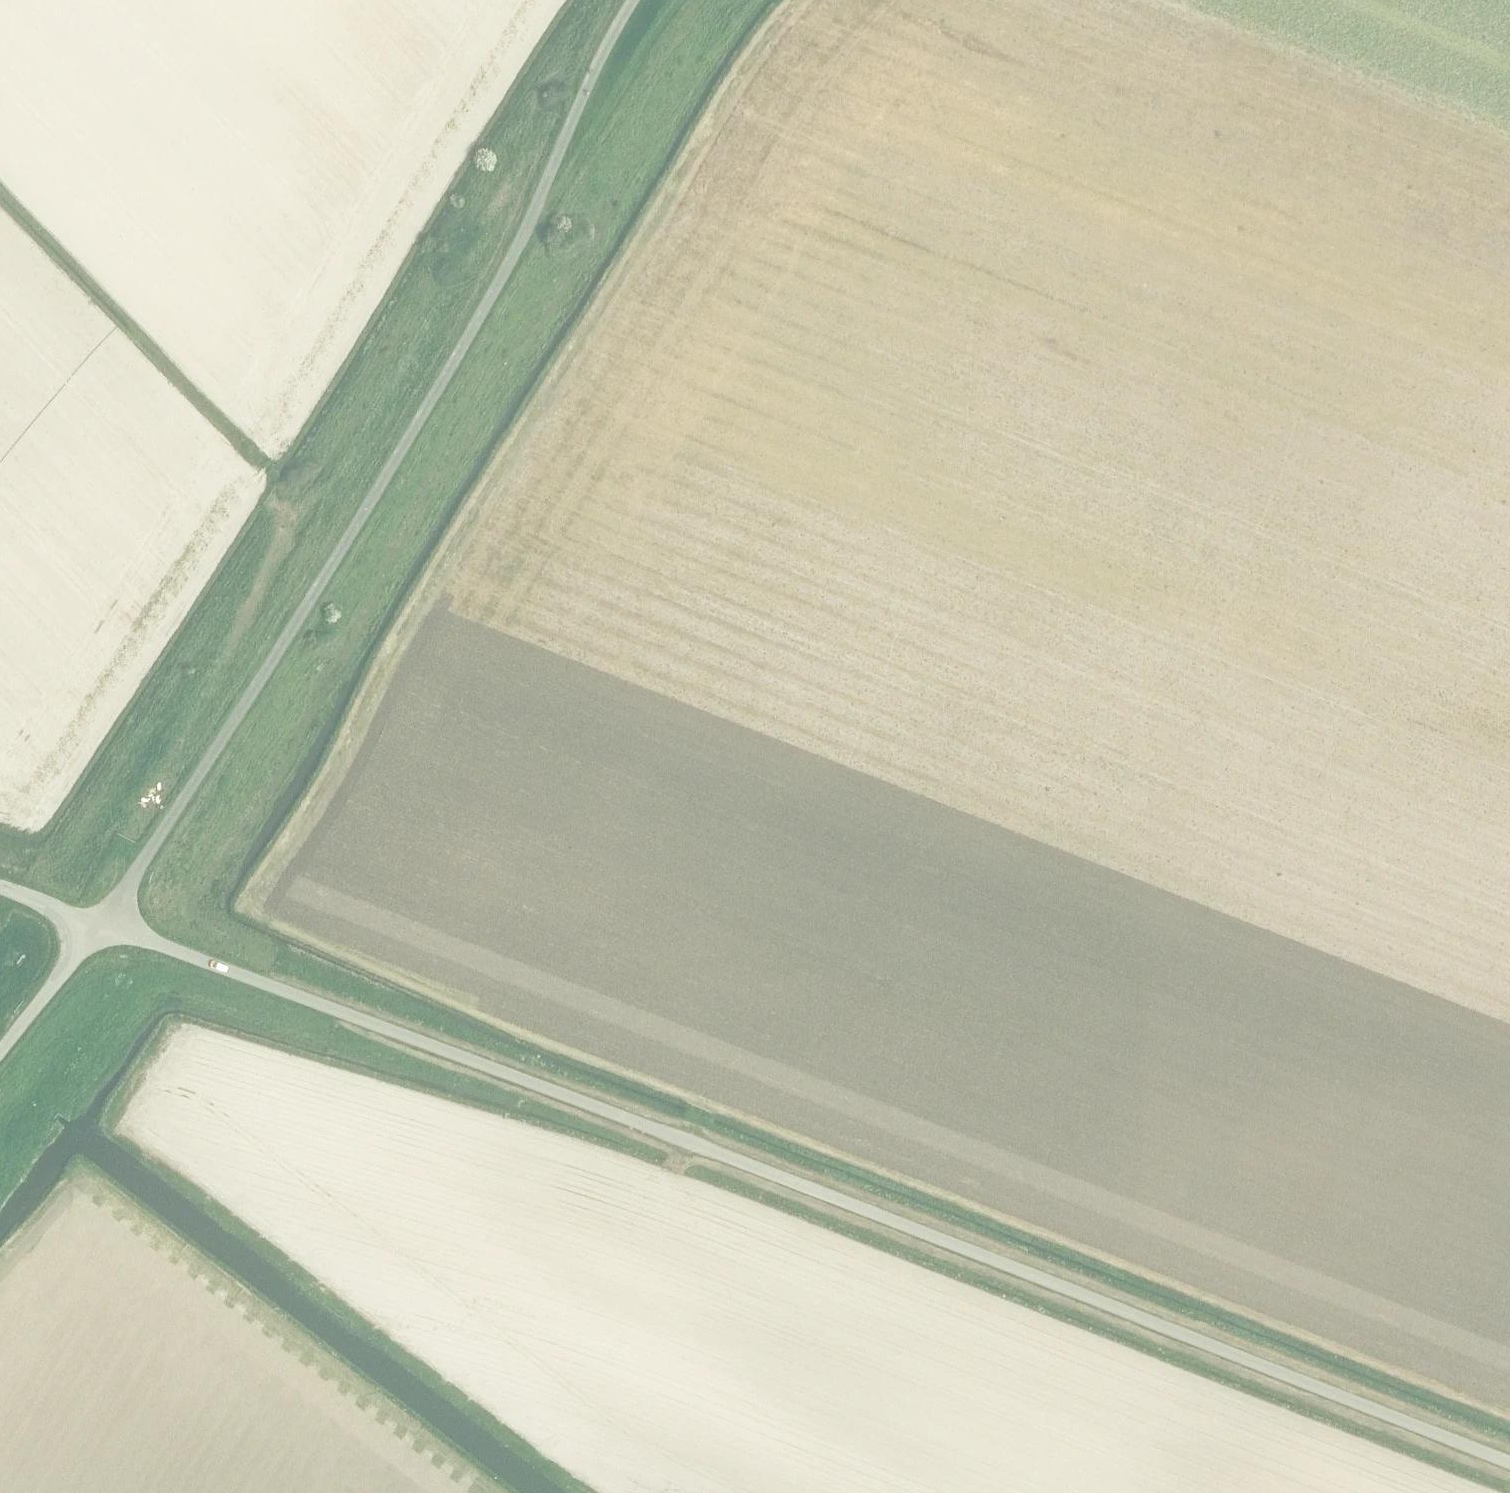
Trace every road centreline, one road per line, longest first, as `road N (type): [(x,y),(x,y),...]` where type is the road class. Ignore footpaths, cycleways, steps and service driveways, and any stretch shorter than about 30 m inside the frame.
road 1 (unclassified): [(1509,1460),(898,1212),(103,924)]
road 2 (unclassified): [(103,924),(520,244),(633,0)]
road 3 (unclassified): [(0,1048),(103,924)]

